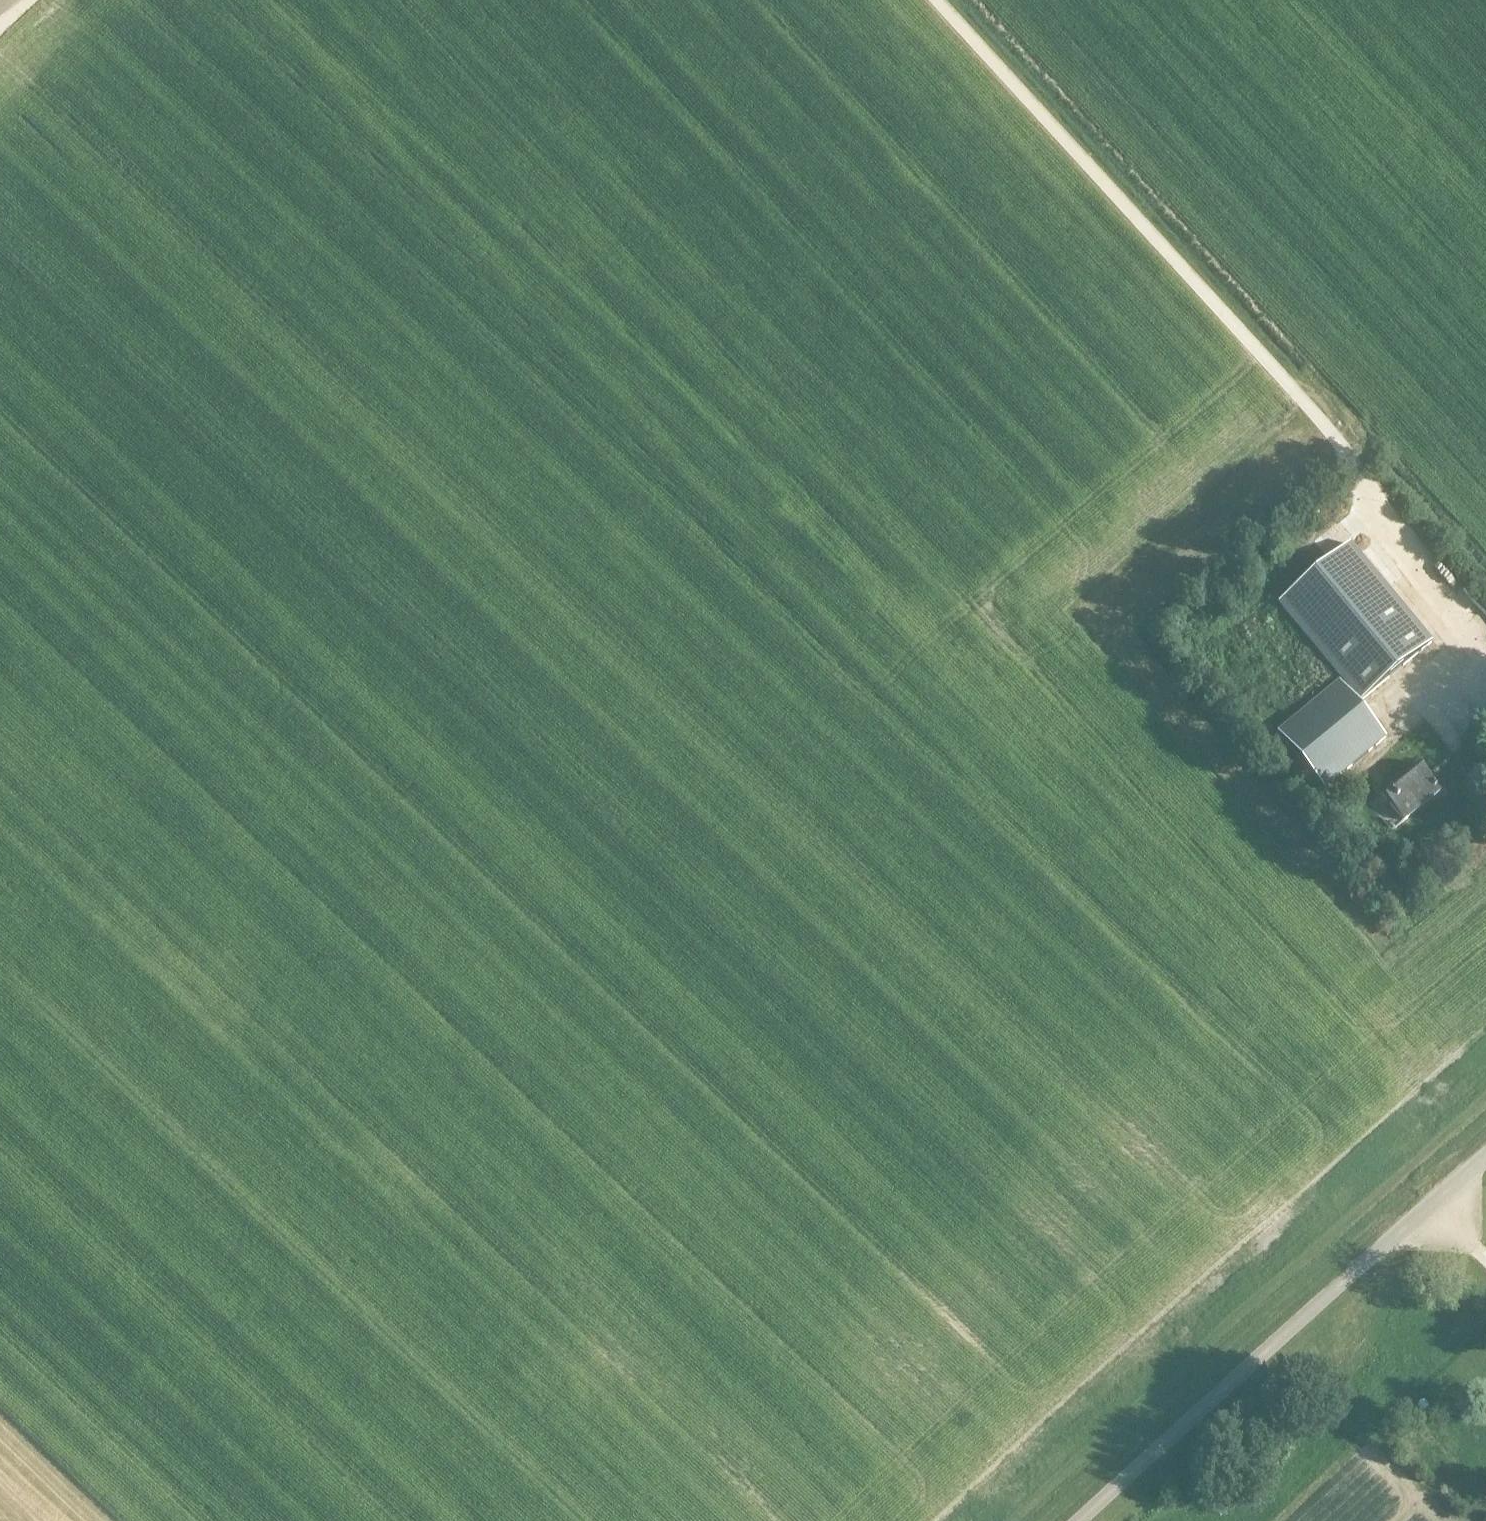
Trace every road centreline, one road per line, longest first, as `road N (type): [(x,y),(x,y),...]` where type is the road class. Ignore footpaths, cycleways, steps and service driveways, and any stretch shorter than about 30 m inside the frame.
road 1 (unclassified): [(1077,1520),(1485,1155)]

